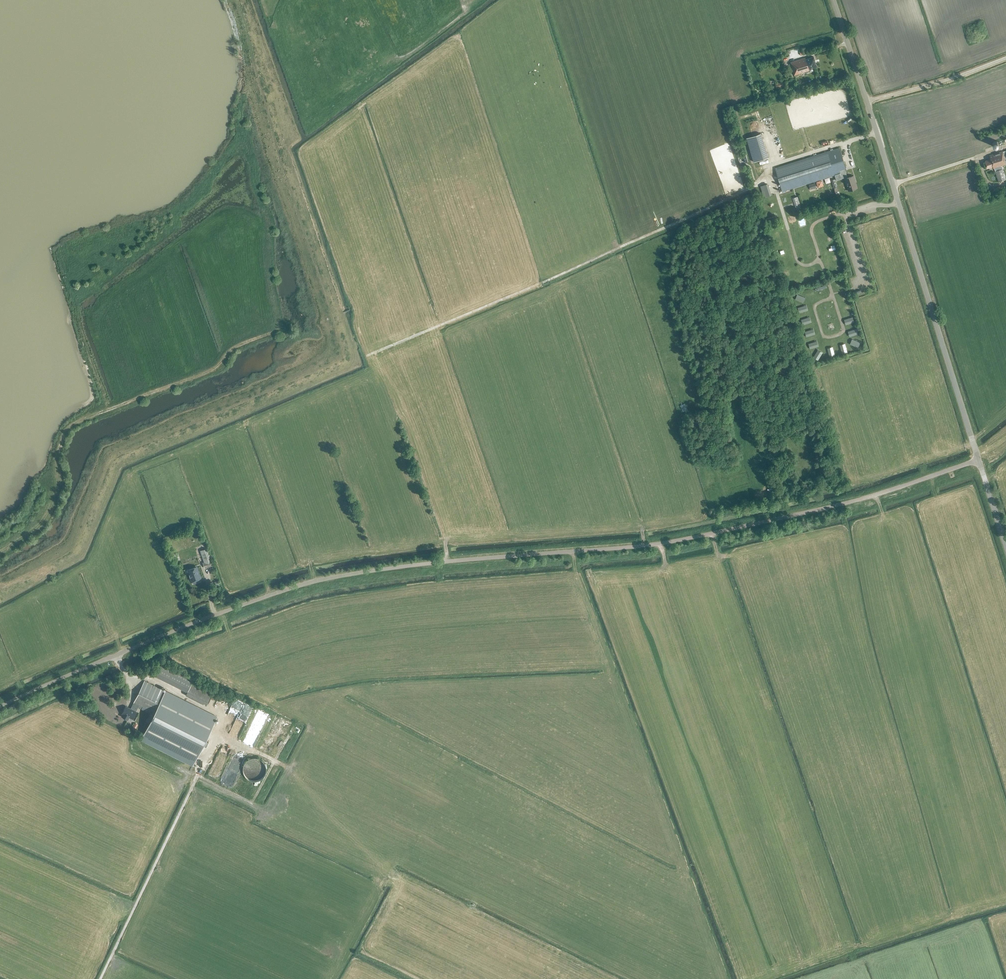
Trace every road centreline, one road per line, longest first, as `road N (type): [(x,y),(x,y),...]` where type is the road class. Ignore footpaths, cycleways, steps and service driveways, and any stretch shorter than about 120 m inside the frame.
road 1 (unclassified): [(0,707),(299,584),(386,568),(661,542),(863,498),(978,460)]
road 2 (tertiary): [(978,460),(833,0)]
road 3 (track): [(277,331),(236,347),(218,367),(68,428),(53,505),(0,553)]
road 4 (unclassified): [(100,978),(200,771)]
road 5 (track): [(816,261),(821,264),(844,329),(827,338),(814,307),(832,297)]

